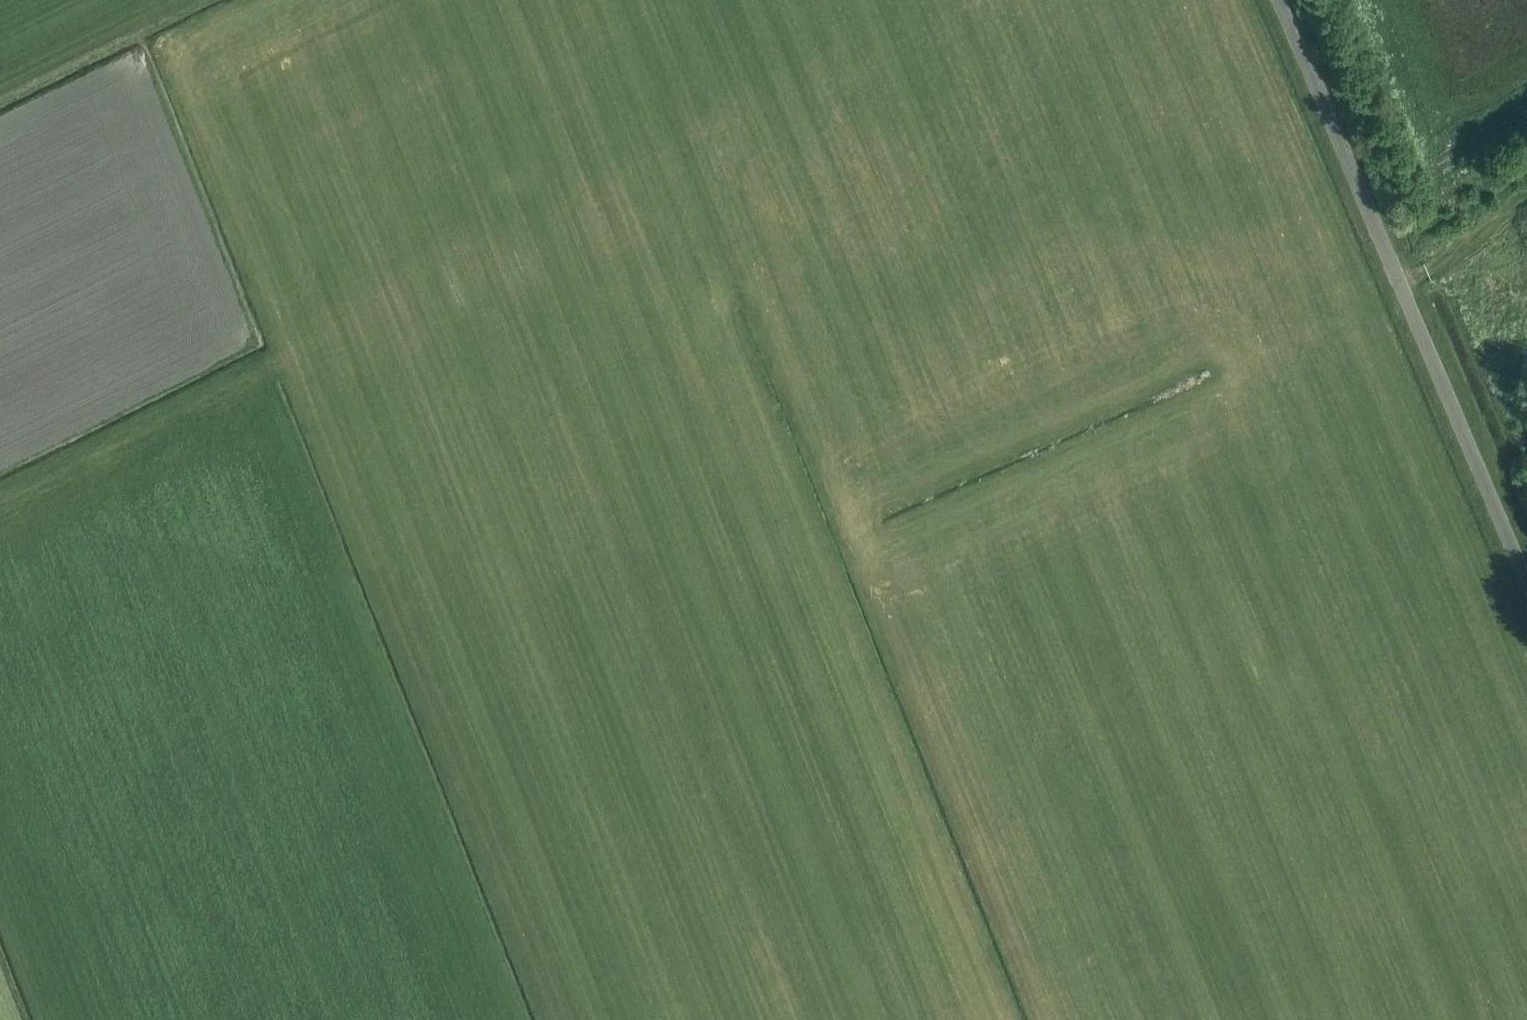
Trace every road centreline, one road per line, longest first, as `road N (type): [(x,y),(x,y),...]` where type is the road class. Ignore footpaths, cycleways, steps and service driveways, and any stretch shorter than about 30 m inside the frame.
road 1 (unclassified): [(1526,583),(1283,0)]

